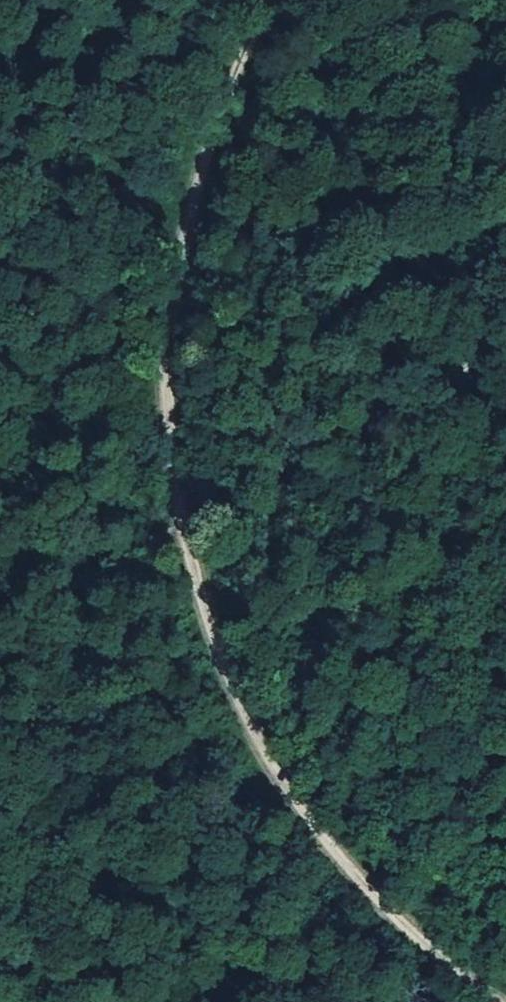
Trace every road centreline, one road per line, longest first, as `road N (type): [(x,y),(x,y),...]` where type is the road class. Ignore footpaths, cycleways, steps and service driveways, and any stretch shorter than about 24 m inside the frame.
road 1 (track): [(479,1001),(262,779),(181,530),(177,267),(263,0)]
road 2 (track): [(505,349),(0,623)]

